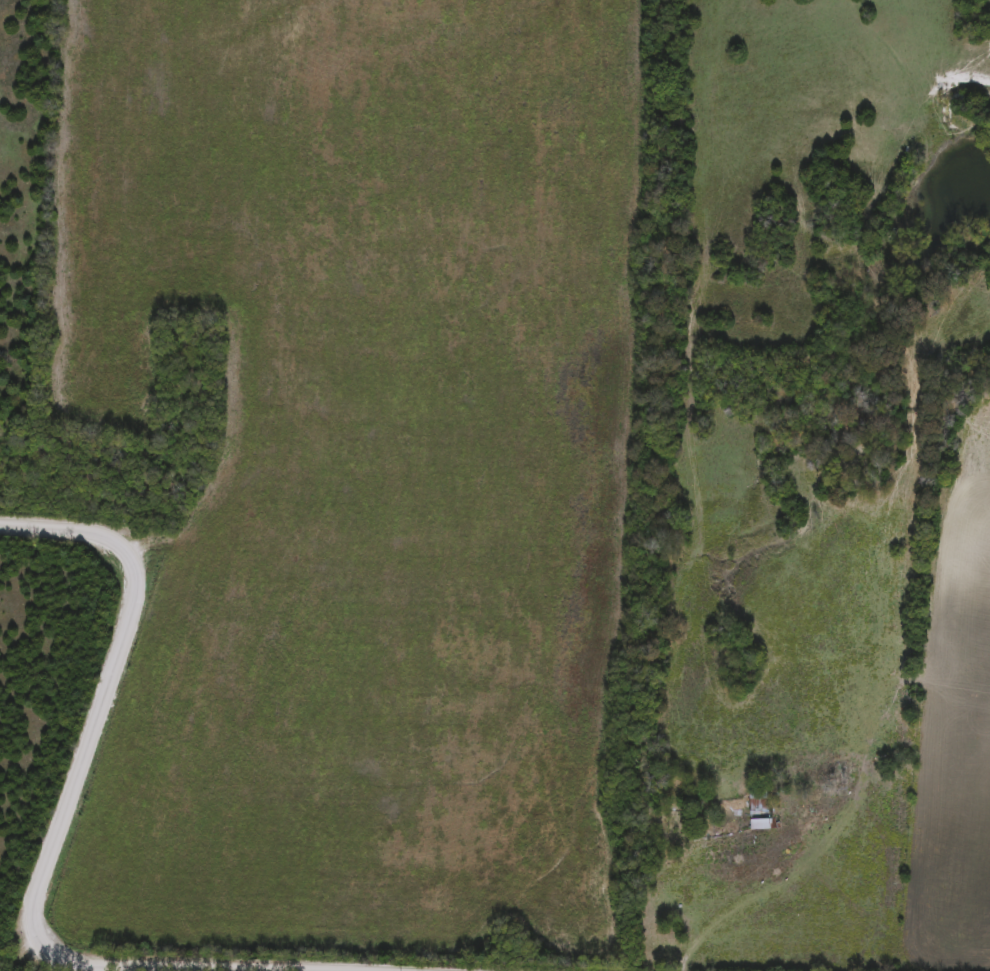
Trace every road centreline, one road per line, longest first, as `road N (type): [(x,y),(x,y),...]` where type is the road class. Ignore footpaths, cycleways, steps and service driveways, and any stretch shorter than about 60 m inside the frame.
road 1 (residential): [(0,526),(96,534),(122,547),(136,575),(133,606),(36,891),(31,919),(38,945),(71,963),(339,970)]

